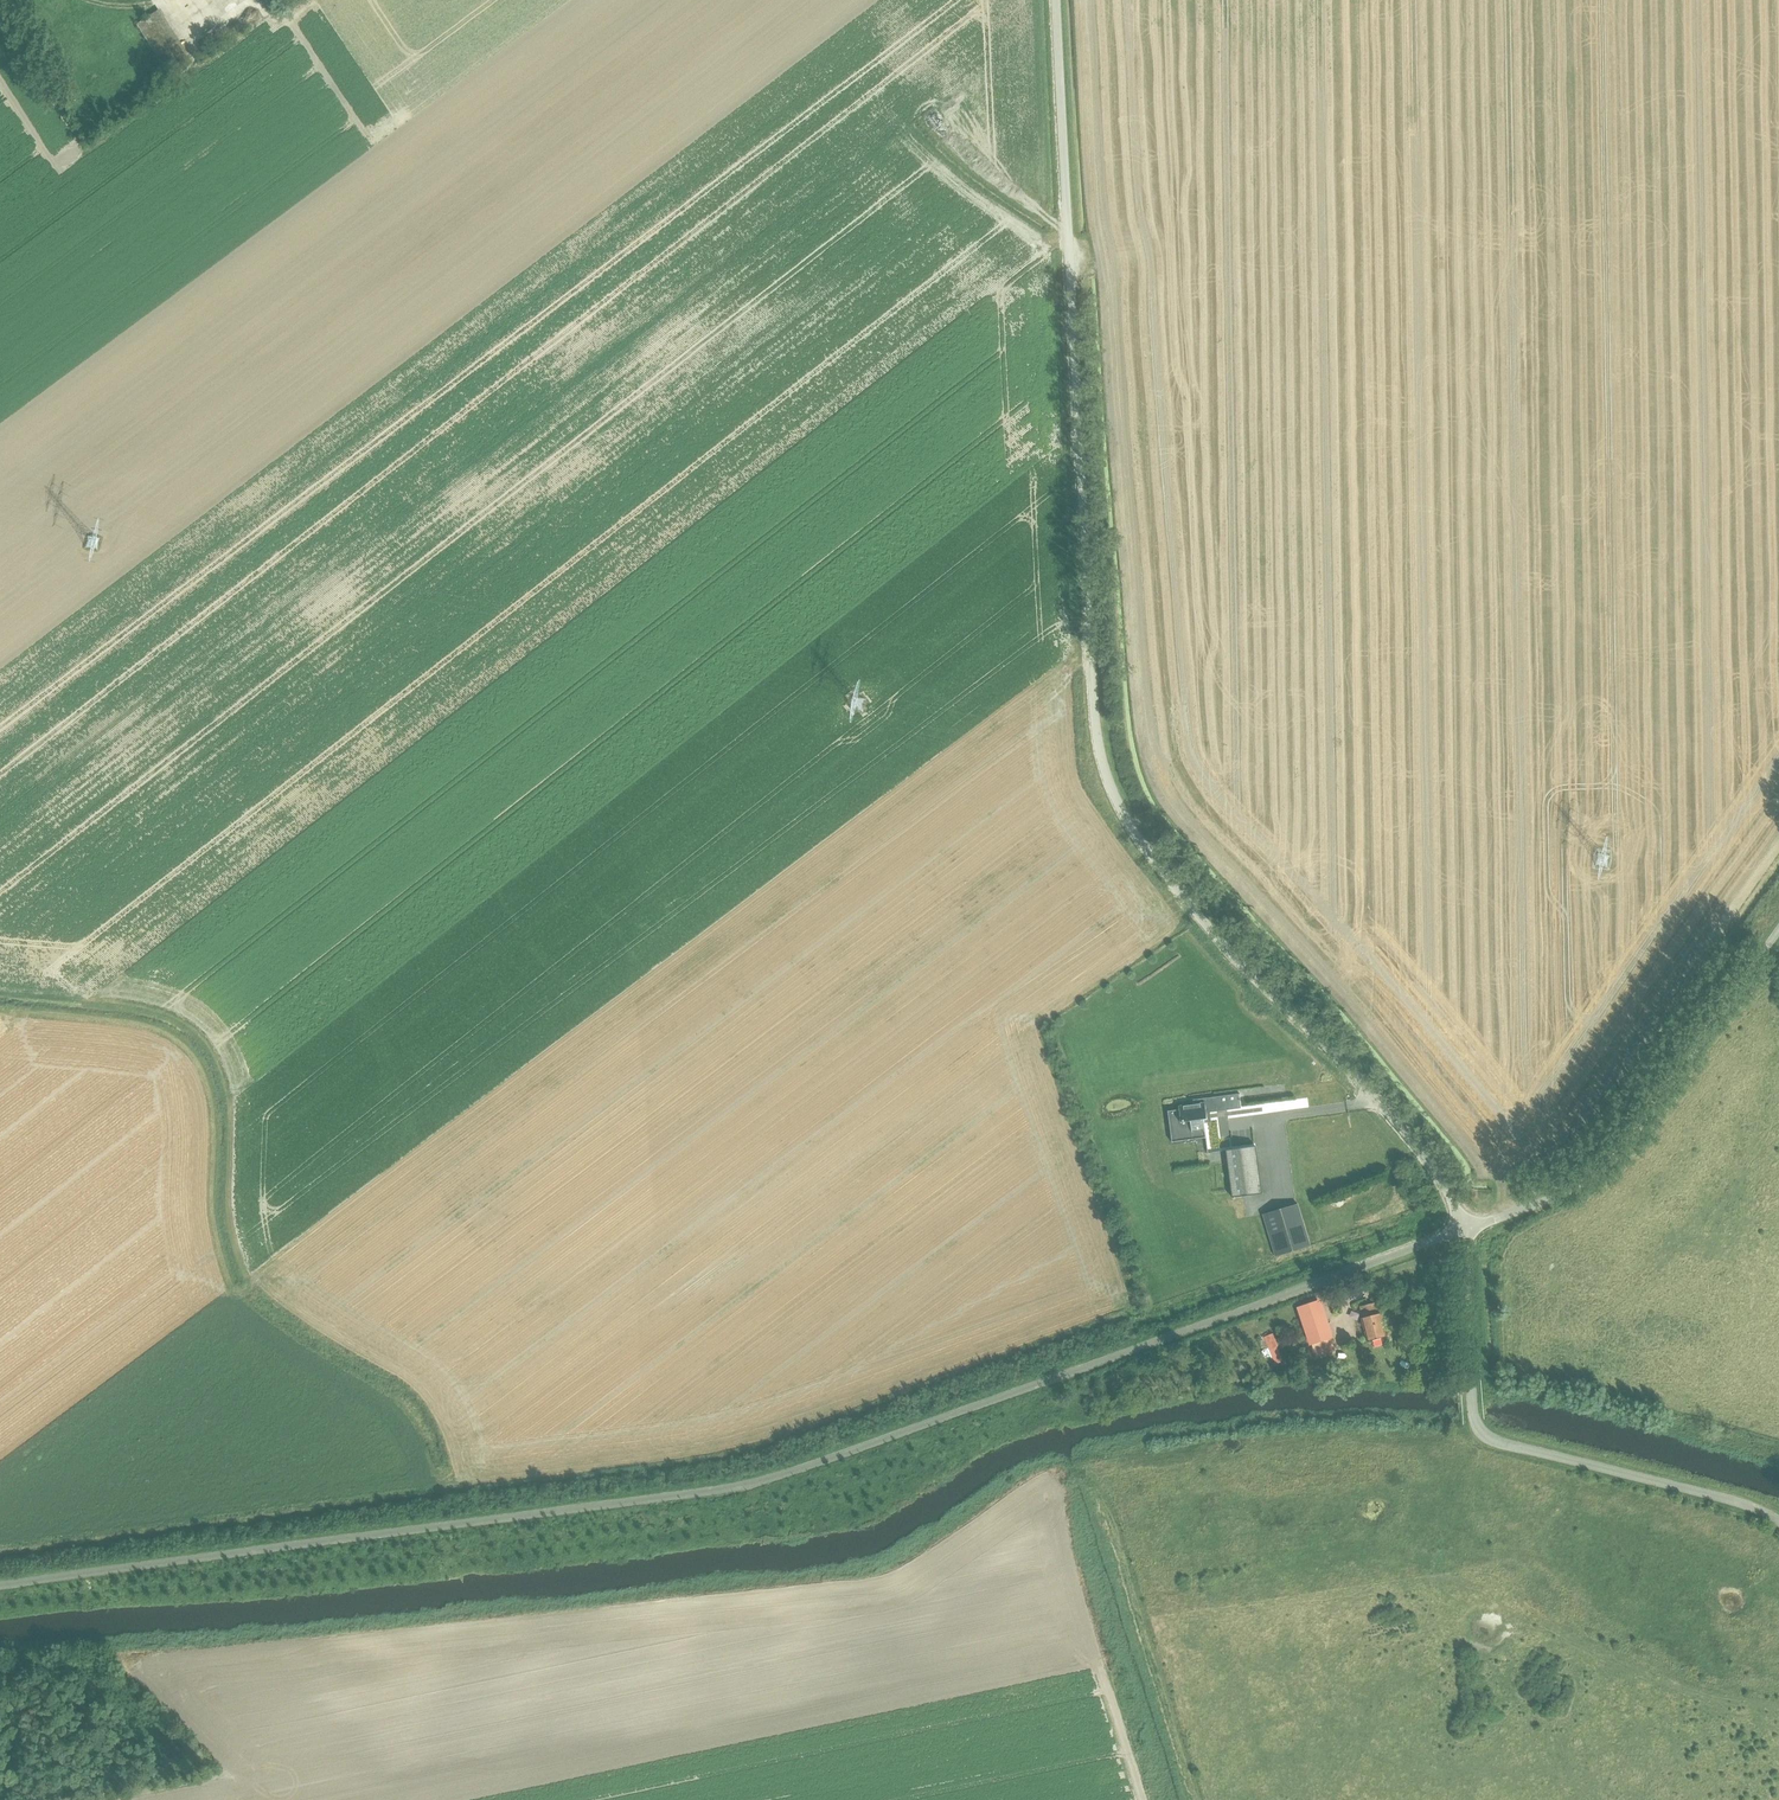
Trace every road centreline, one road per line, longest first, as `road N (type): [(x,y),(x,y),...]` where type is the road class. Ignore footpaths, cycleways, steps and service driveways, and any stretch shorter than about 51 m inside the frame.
road 1 (unclassified): [(0,1586),(782,1474),(1463,1229)]
road 2 (tertiary): [(1463,1229),(1417,1146),(1190,905),(1119,808),(1103,770),(1056,0)]
road 3 (tertiary): [(1778,1521),(1734,1502),(1502,1447),(1482,1431),(1463,1229)]
road 4 (unclassified): [(1463,1229),(1608,1170),(1778,936)]

